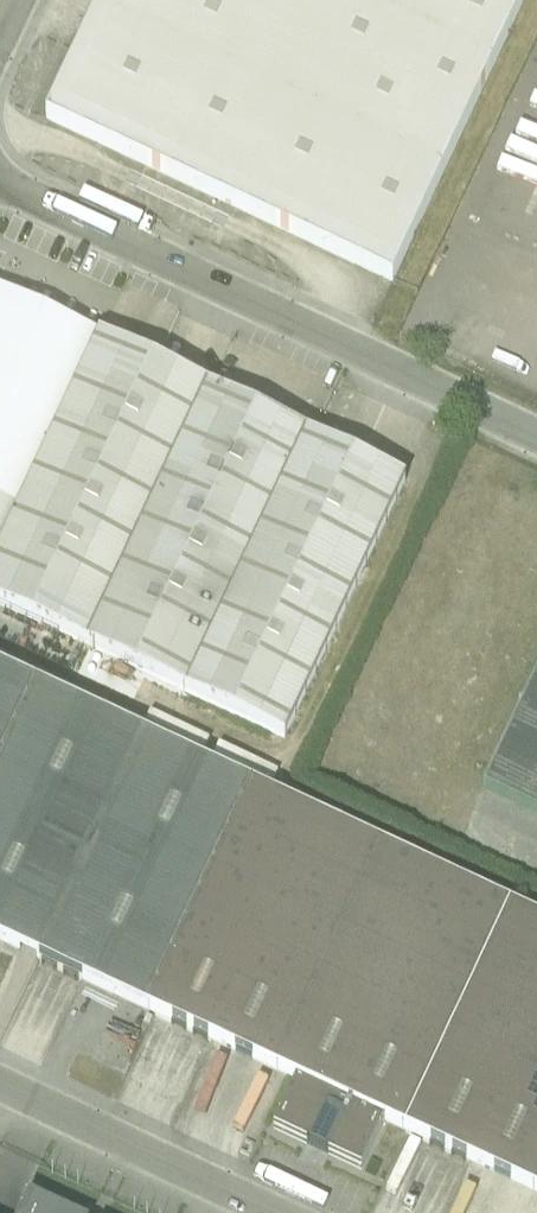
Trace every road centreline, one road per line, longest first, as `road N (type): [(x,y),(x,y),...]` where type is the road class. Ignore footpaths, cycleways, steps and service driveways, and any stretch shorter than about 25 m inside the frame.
road 1 (unclassified): [(0,185),(536,435)]
road 2 (unclassified): [(274,1212),(0,1085)]

